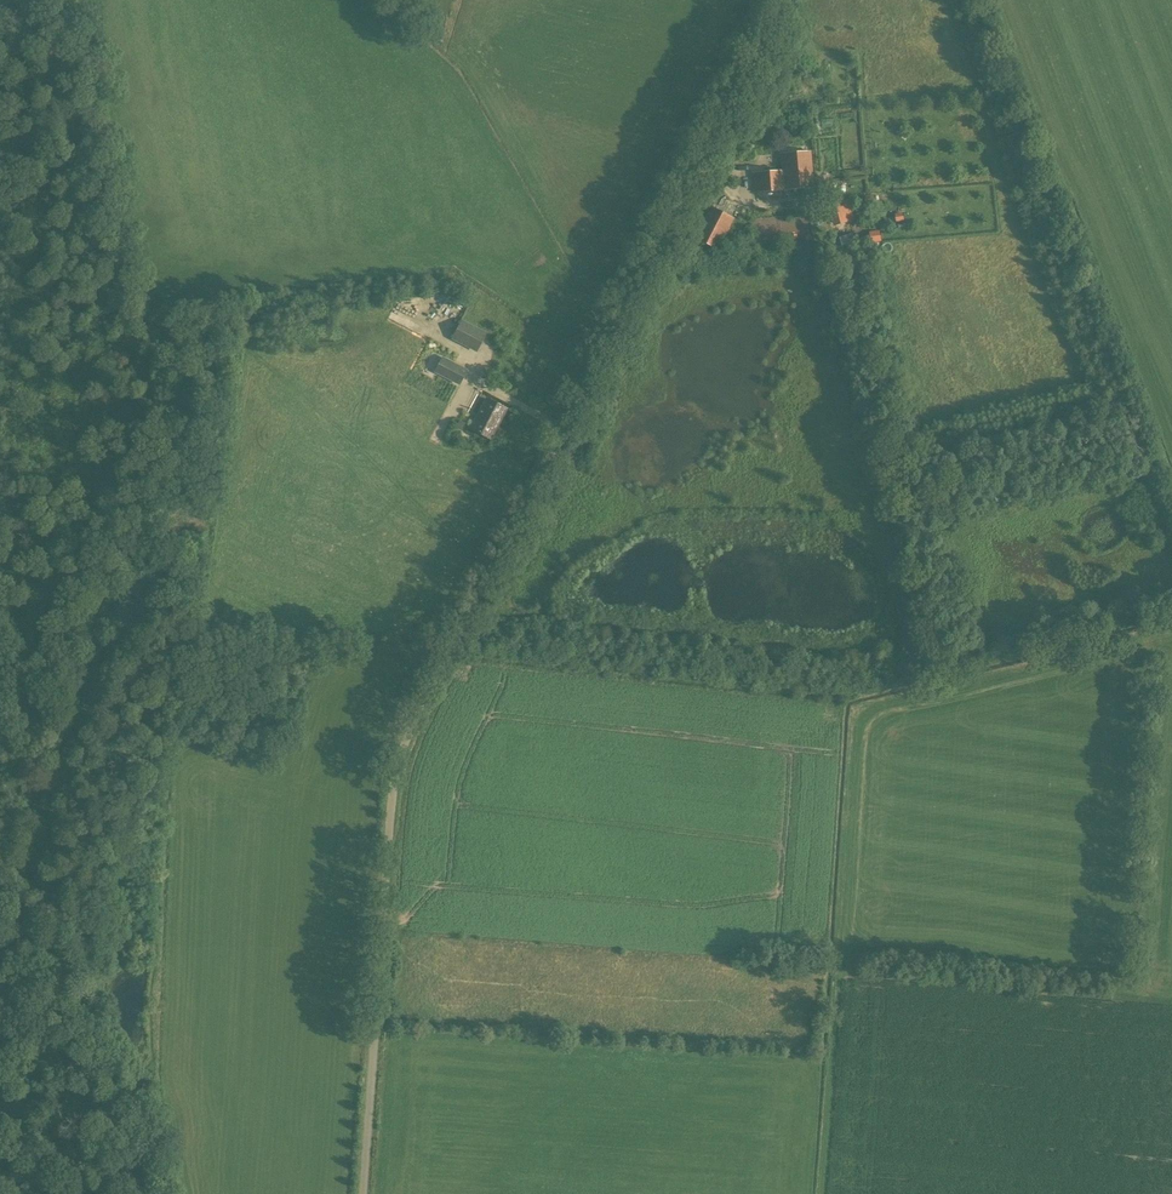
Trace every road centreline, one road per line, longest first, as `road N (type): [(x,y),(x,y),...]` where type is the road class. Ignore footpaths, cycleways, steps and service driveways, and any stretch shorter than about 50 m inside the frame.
road 1 (tertiary): [(362,1193),(392,794),(403,749),(768,36),(776,0)]

